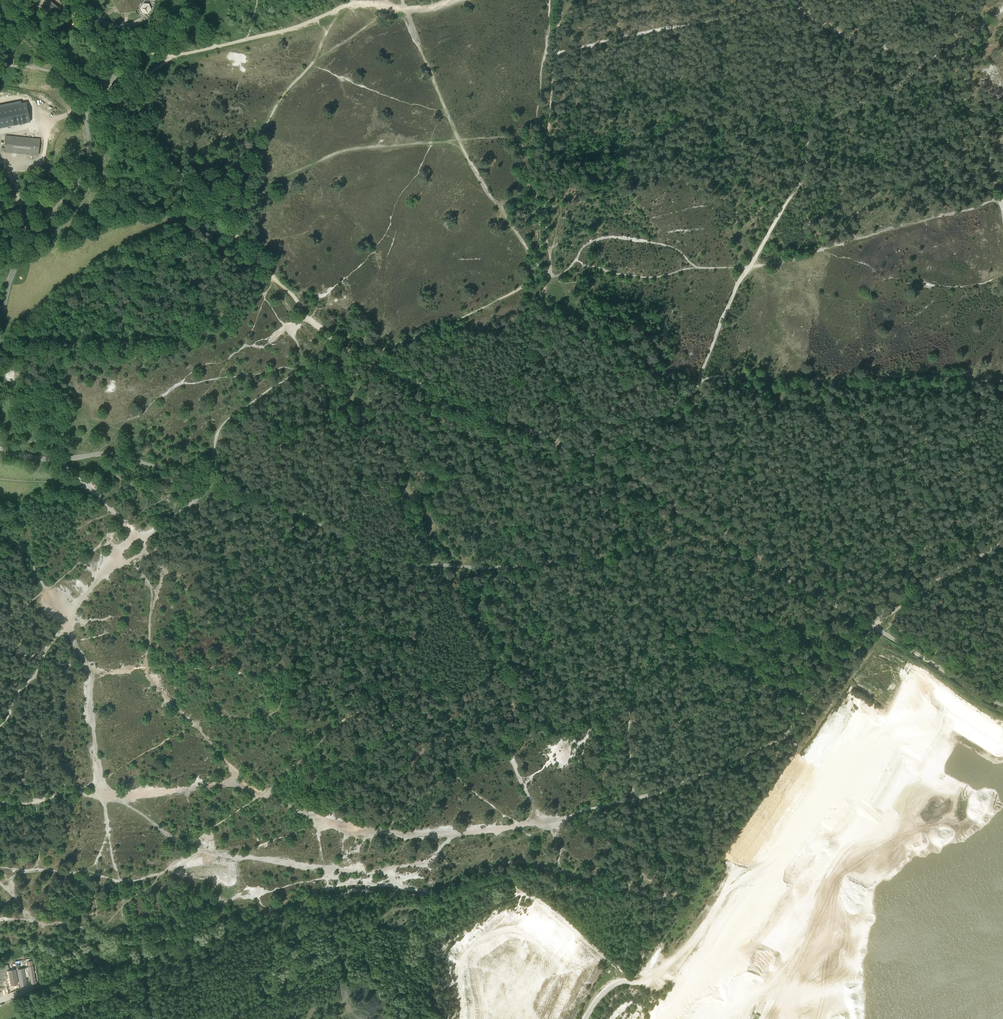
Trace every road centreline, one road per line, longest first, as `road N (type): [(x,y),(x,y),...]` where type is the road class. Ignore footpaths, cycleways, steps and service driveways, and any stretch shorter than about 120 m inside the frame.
road 1 (track): [(874,627),(752,564),(681,547),(443,565)]
road 2 (unclassified): [(0,328),(26,248),(88,159),(89,105),(126,57),(125,28),(93,19),(66,0)]
road 3 (track): [(591,454),(433,392),(335,342),(309,318)]
road 4 (track): [(406,8),(459,139),(541,276)]
road 5 (track): [(342,538),(293,509),(117,454),(58,459)]
road 6 (track): [(340,8),(314,61),(210,209)]
road 7 (track): [(591,454),(673,498),(744,548),(752,564)]
road 8 (track): [(365,359),(541,276)]
road 9 (track): [(793,0),(874,46),(915,52),(946,45)]
road 10 (track): [(1002,705),(874,627)]
road 11 (track): [(1002,545),(879,622)]
road 12 (track): [(120,99),(210,209)]

